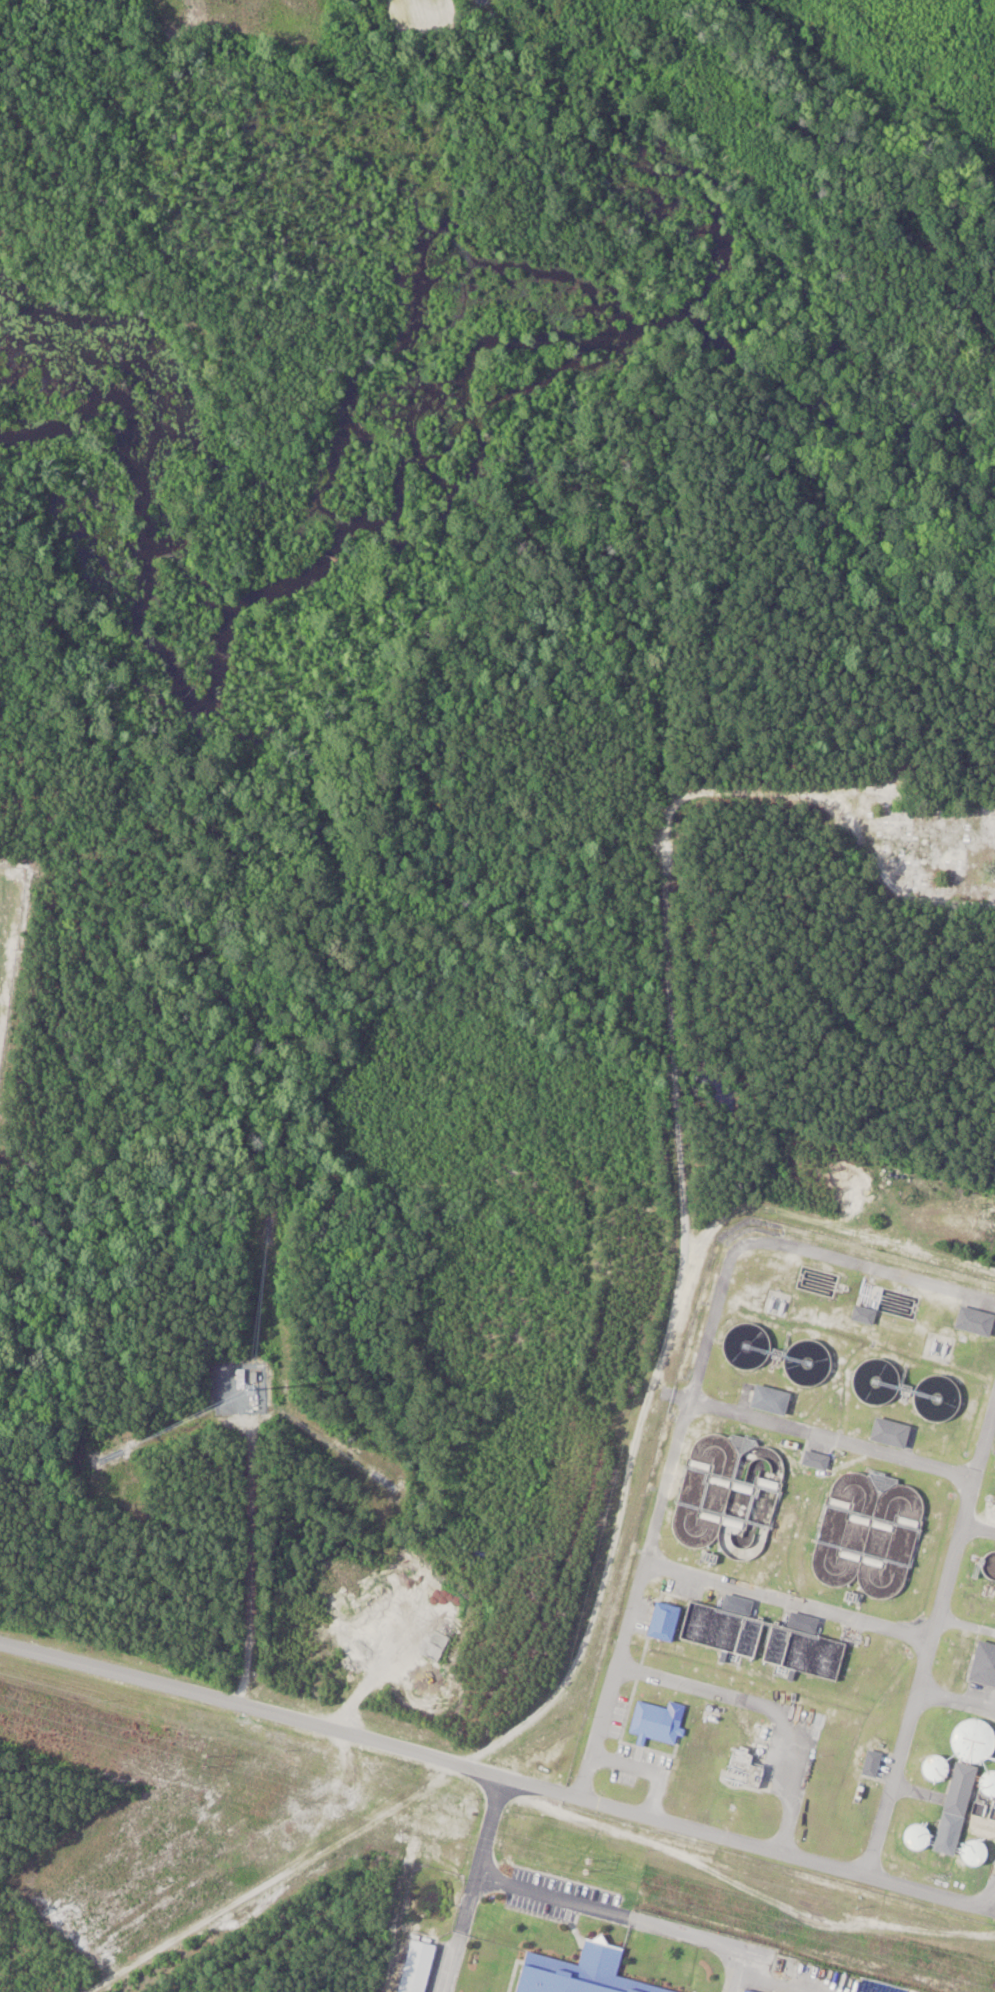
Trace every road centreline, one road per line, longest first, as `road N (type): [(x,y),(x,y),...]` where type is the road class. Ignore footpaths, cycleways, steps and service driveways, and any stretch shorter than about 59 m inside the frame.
road 1 (residential): [(0,1646),(994,1912)]

